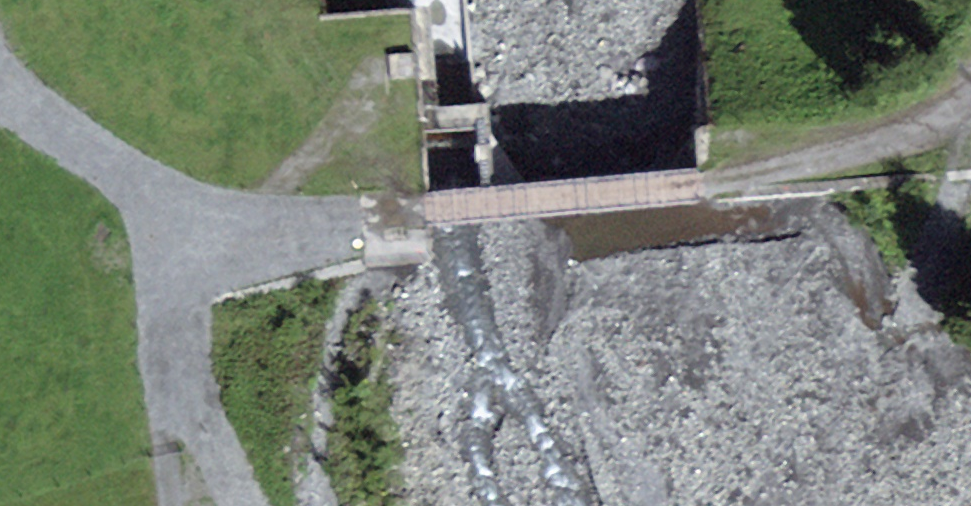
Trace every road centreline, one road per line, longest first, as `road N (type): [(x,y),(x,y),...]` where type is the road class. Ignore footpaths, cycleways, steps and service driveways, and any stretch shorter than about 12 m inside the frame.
road 1 (track): [(183,197),(253,210),(419,214),(720,191),(850,164),(911,141),(951,116),(970,85)]
road 2 (track): [(183,197),(156,307),(169,505)]
road 3 (track): [(0,84),(85,156),(183,197)]
road 4 (track): [(910,363),(961,189)]

